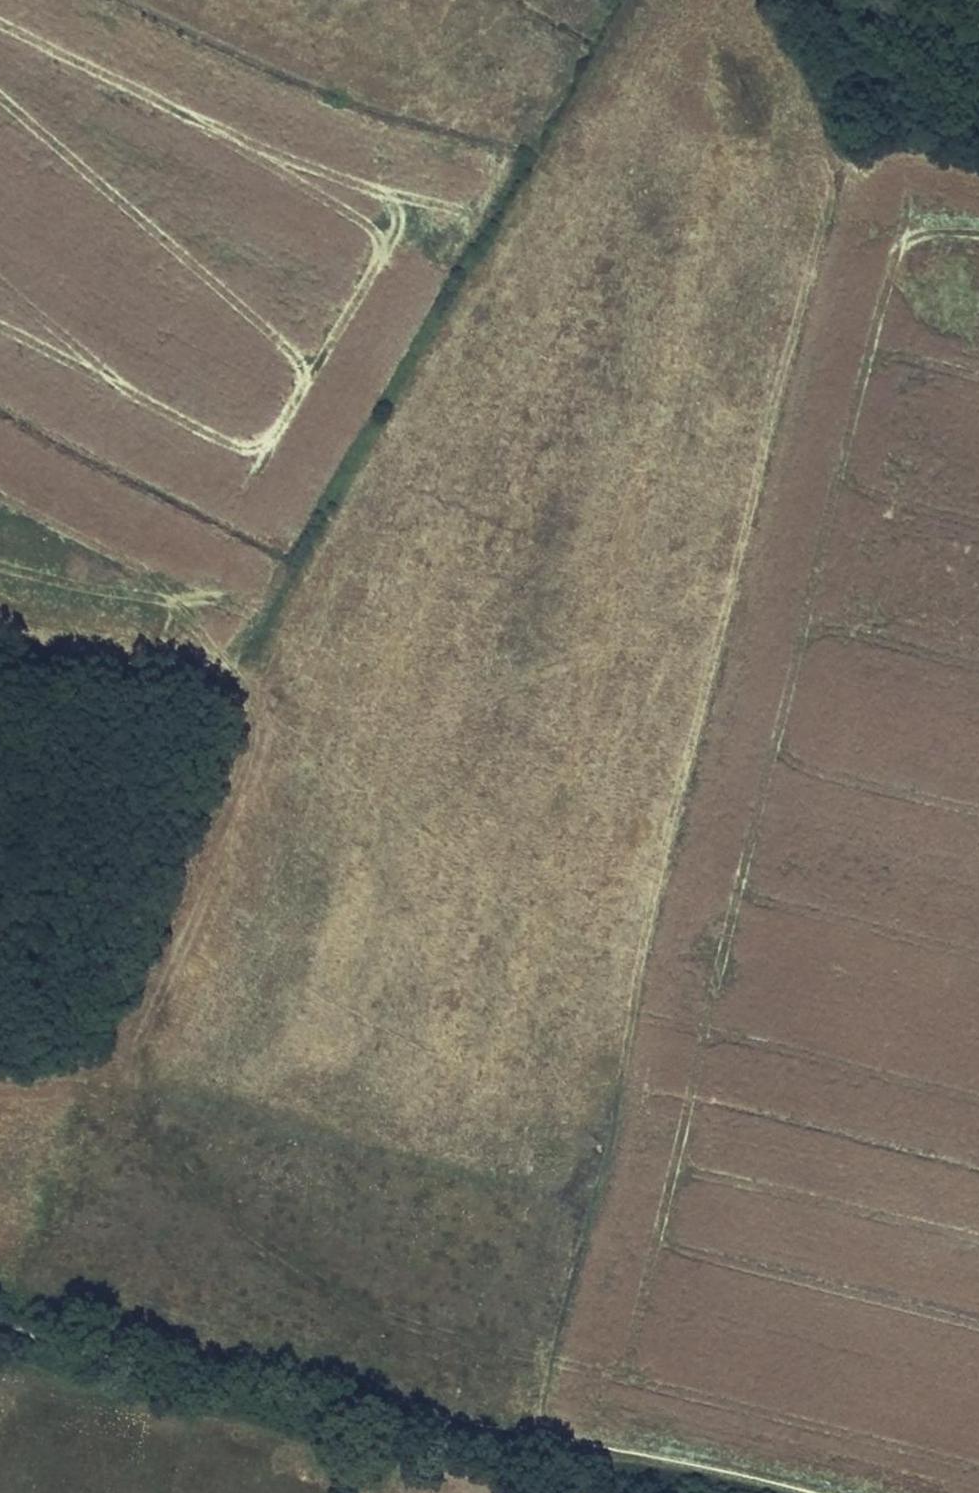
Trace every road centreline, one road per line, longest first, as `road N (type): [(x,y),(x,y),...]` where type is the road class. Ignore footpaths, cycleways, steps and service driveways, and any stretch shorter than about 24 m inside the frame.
road 1 (track): [(538,1449),(736,1492)]

